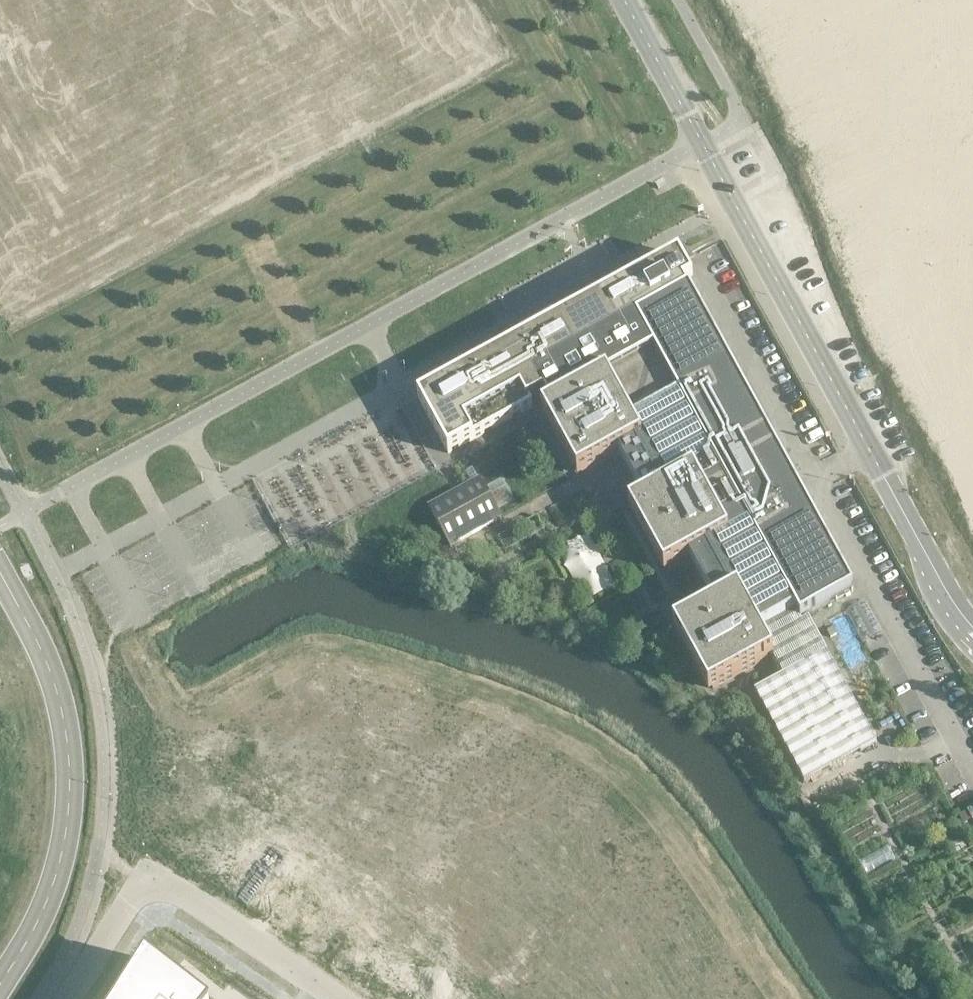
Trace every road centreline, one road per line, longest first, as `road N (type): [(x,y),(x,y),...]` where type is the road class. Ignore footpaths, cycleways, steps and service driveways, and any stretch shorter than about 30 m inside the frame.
road 1 (unclassified): [(924,553),(622,0)]
road 2 (unclassified): [(62,998),(131,893),(148,886),(186,895),(333,998)]

